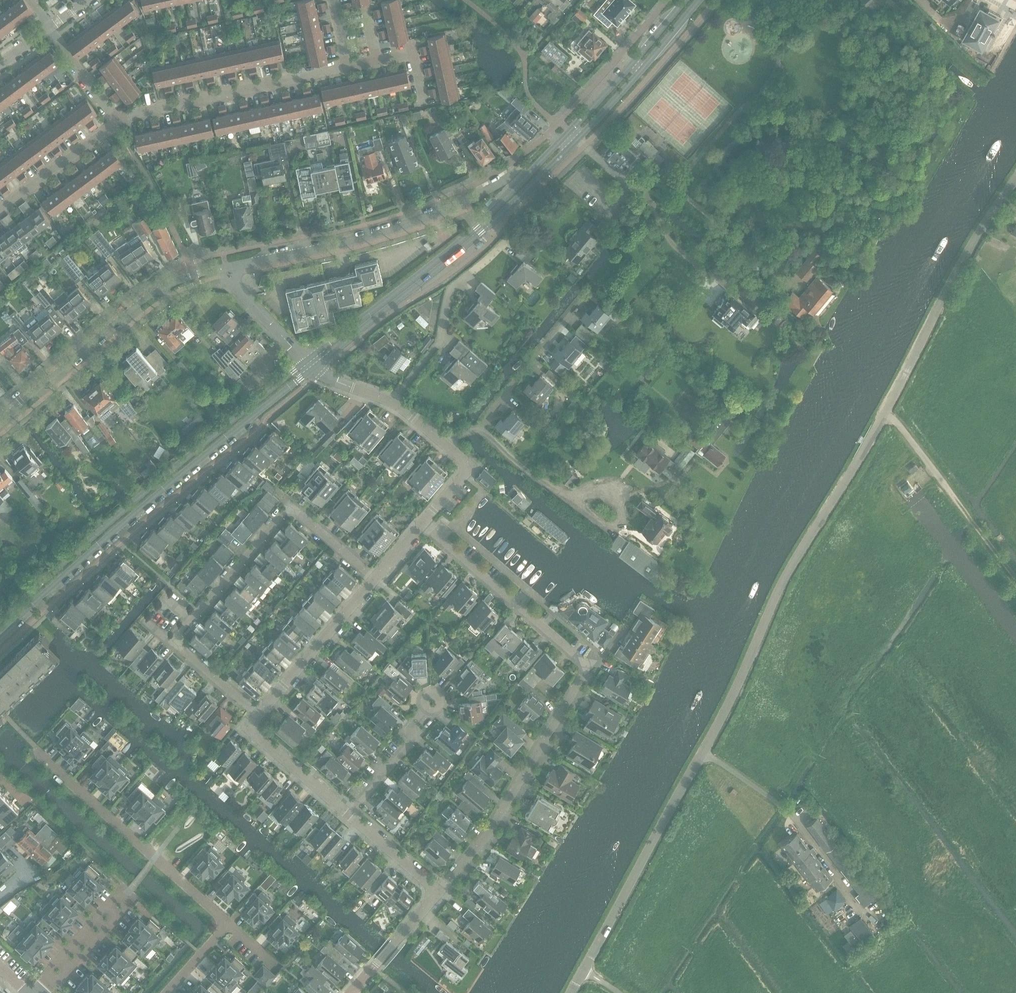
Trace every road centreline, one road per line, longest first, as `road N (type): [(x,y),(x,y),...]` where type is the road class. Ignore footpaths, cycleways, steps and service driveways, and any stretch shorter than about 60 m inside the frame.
road 1 (residential): [(571,992),(728,706),(779,591),(1015,178)]
road 2 (tertiary): [(315,368),(524,192),(700,0)]
road 3 (tertiary): [(686,0),(492,212),(307,361)]
road 4 (tertiary): [(0,634),(315,368)]
road 5 (residential): [(259,715),(173,642),(288,506),(376,577)]
road 6 (tertiary): [(307,361),(0,621)]
road 7 (residential): [(227,268),(158,289),(0,422)]
road 8 (residential): [(439,893),(489,833),(589,666)]
road 9 (residential): [(226,923),(35,746)]
road 10 (residential): [(45,992),(125,897),(31,992)]
road 11 (residential): [(227,268),(369,237),(467,200)]
road 12 (residential): [(117,123),(348,66)]
road 13 (residential): [(589,666),(422,523)]
road 14 (residential): [(512,234),(449,291),(441,339),(392,402)]
road 15 (track): [(885,413),(1015,578)]
road 16 (residential): [(259,715),(376,577)]
road 17 (residential): [(0,211),(117,123)]
road 18 (residential): [(348,813),(251,728),(259,715)]
road 19 (residential): [(348,813),(412,739),(432,701)]
road 20 (residential): [(481,429),(566,323)]
road 21 (residential): [(352,992),(439,893)]
road 22 (residential): [(307,361),(227,268)]
road 23 (residential): [(439,893),(348,813)]

